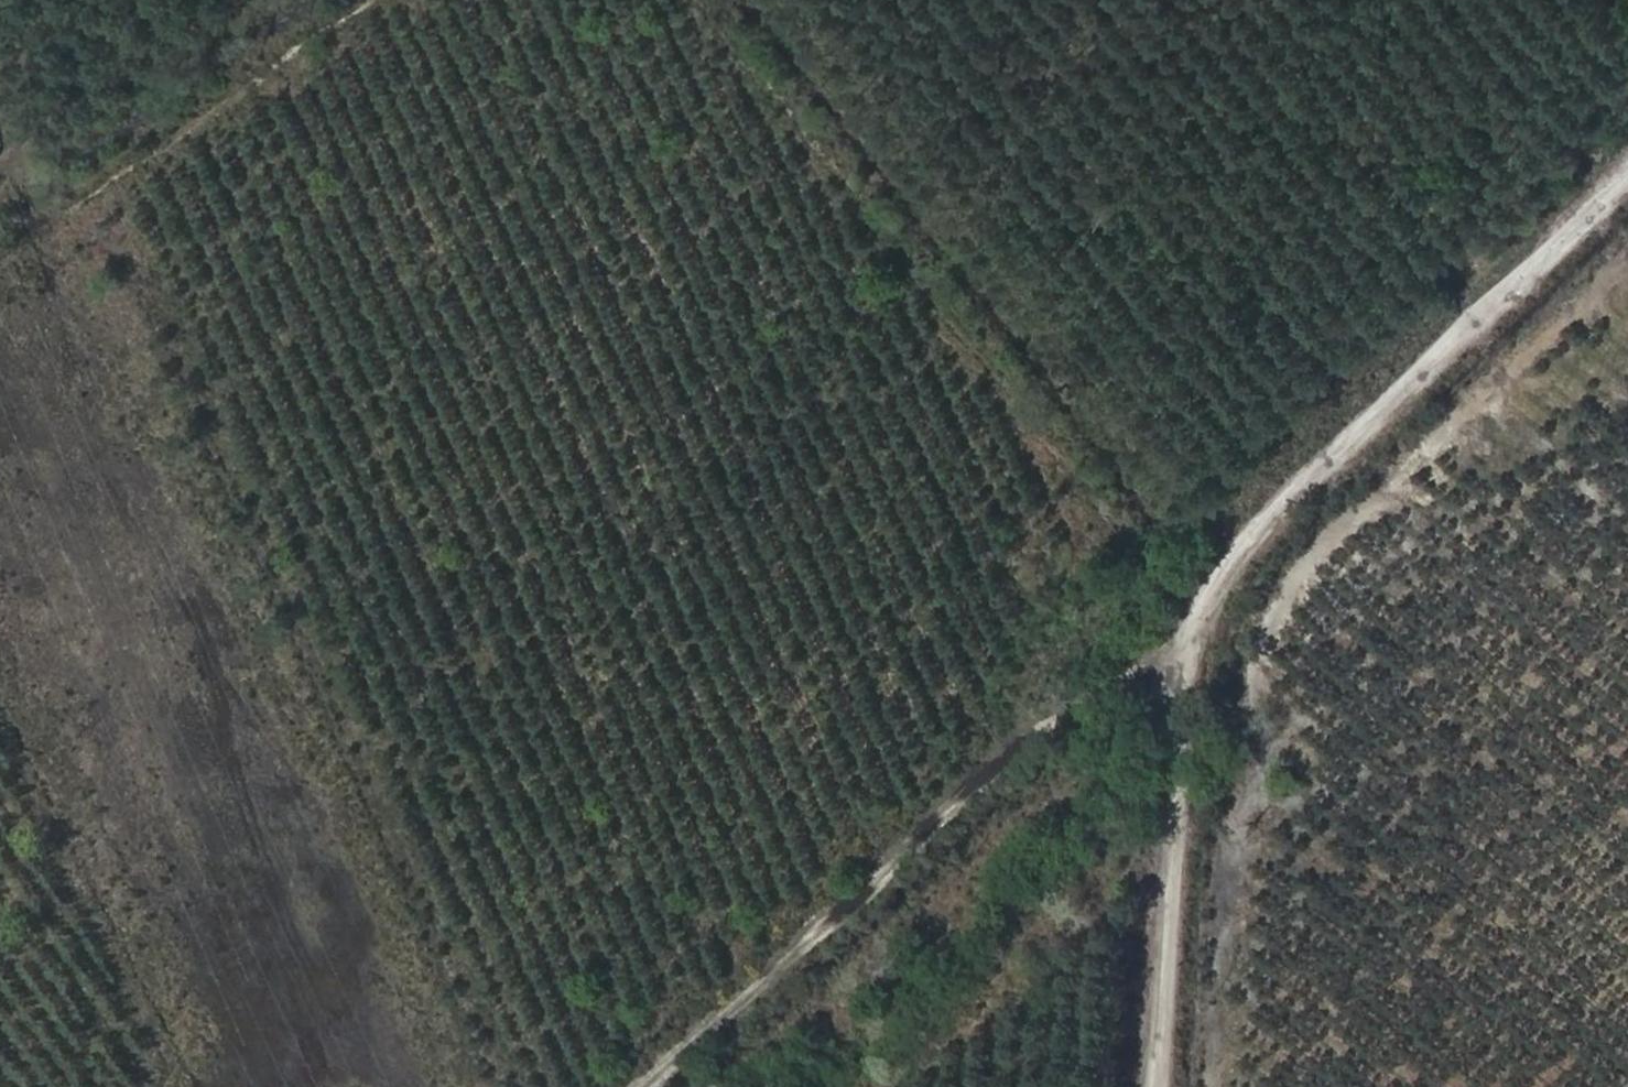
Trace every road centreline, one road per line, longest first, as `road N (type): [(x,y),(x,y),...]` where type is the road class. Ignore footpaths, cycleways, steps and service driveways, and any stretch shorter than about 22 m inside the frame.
road 1 (track): [(1159,1086),(1187,661),(1215,584),(1248,537),(1323,463),(1627,178)]
road 2 (track): [(682,1086),(1118,678),(1187,661)]
road 3 (track): [(229,0),(0,161)]

